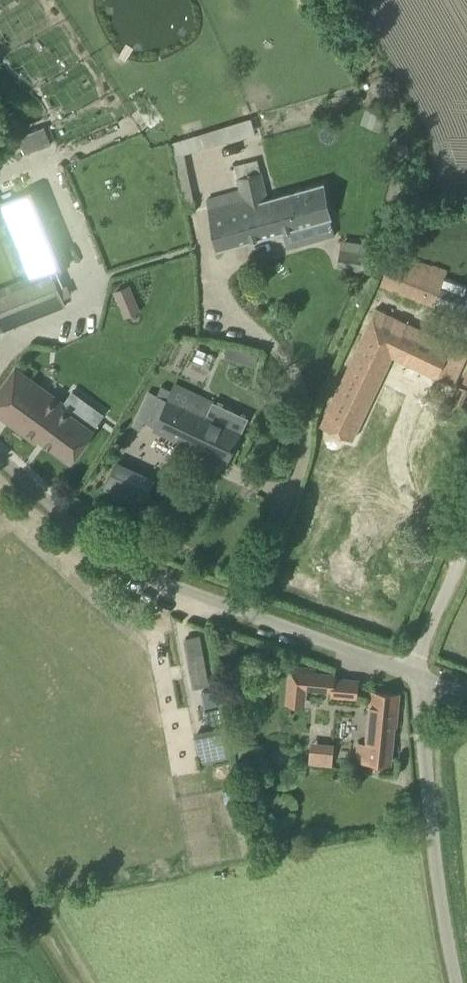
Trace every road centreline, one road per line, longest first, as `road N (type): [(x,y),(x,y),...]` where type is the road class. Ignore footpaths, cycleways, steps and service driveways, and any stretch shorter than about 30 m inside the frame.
road 1 (unclassified): [(410,672),(143,574),(90,542),(0,460)]
road 2 (unclassified): [(462,982),(429,814),(426,678)]
road 3 (track): [(78,982),(0,856)]
road 4 (residential): [(466,543),(410,672)]

